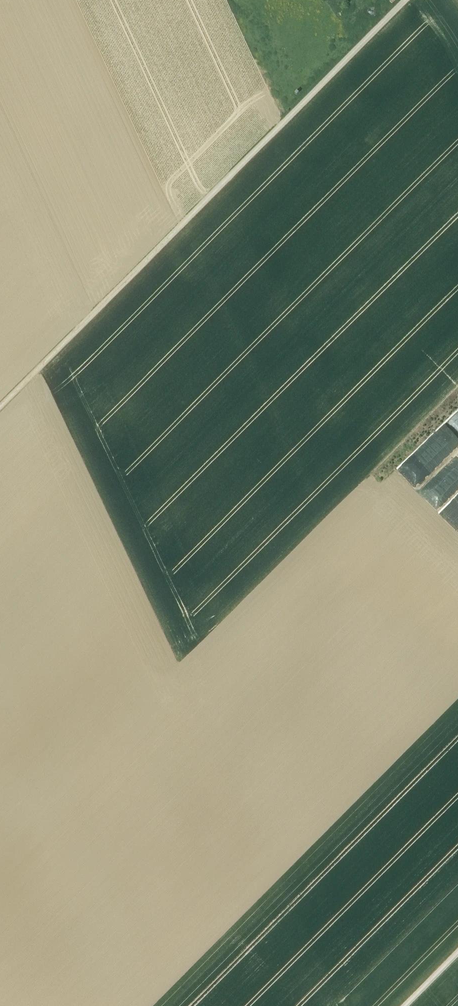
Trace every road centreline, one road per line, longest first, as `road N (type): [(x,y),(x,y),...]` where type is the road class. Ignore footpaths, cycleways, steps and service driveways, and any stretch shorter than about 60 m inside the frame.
road 1 (track): [(0,404),(406,0)]

